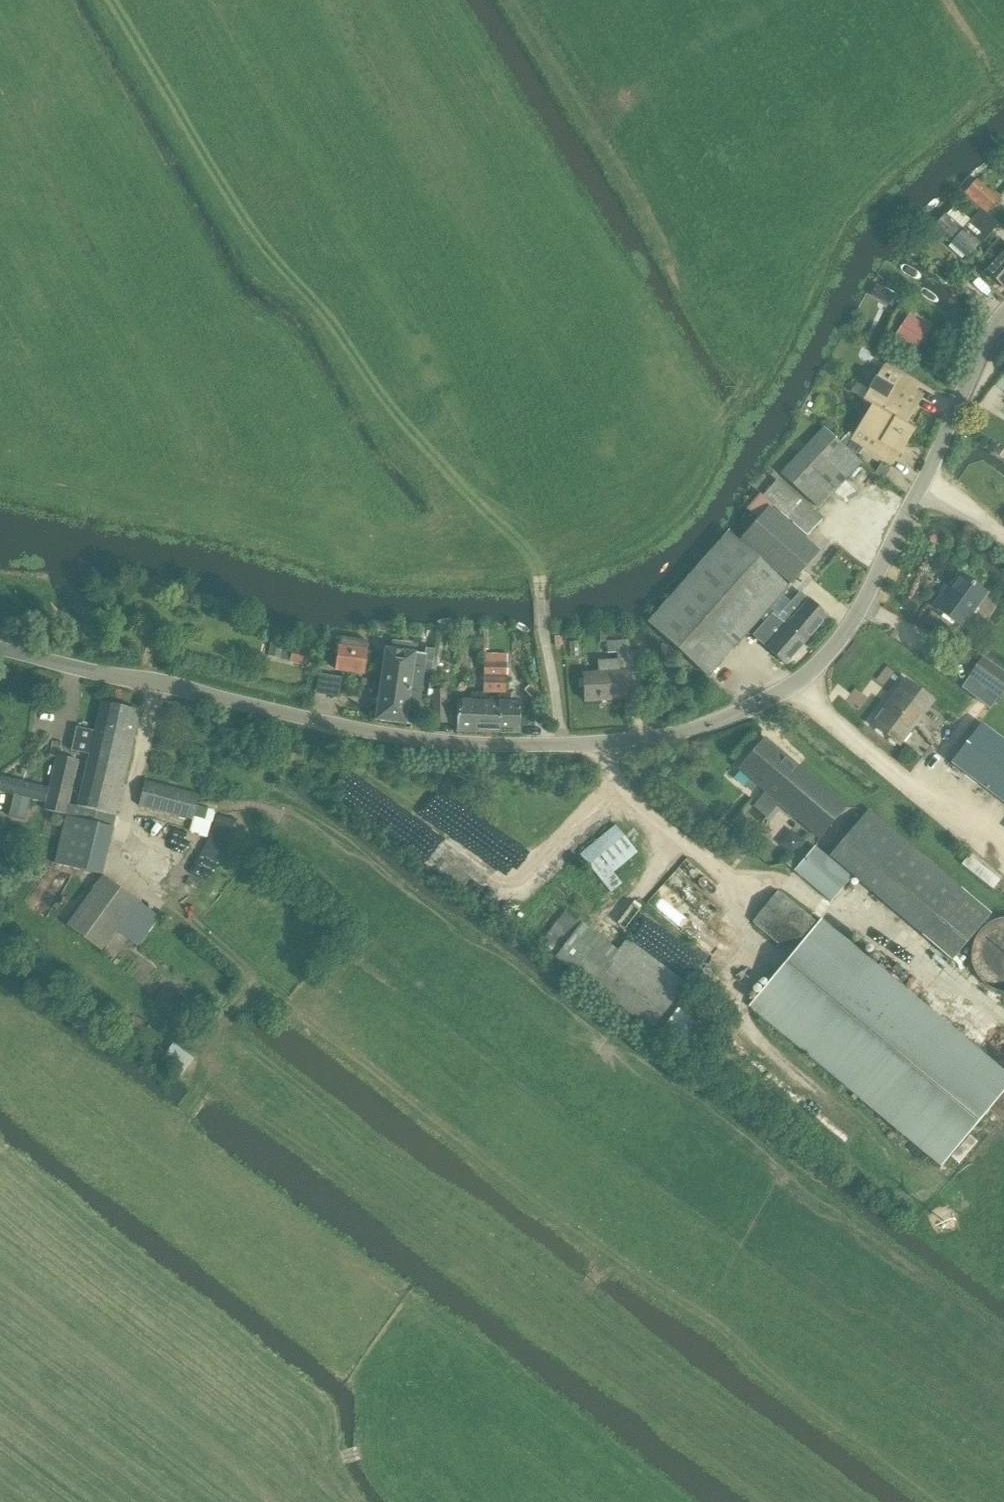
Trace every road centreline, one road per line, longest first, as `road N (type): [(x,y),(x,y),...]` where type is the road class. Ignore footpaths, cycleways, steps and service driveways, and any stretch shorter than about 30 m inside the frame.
road 1 (tertiary): [(0,650),(251,710),(444,745),(653,739),(736,718),(800,683),(857,617),(1003,315)]
road 2 (track): [(566,745),(536,574),(523,568),(428,576)]
road 3 (track): [(1003,1024),(854,905),(832,917)]

